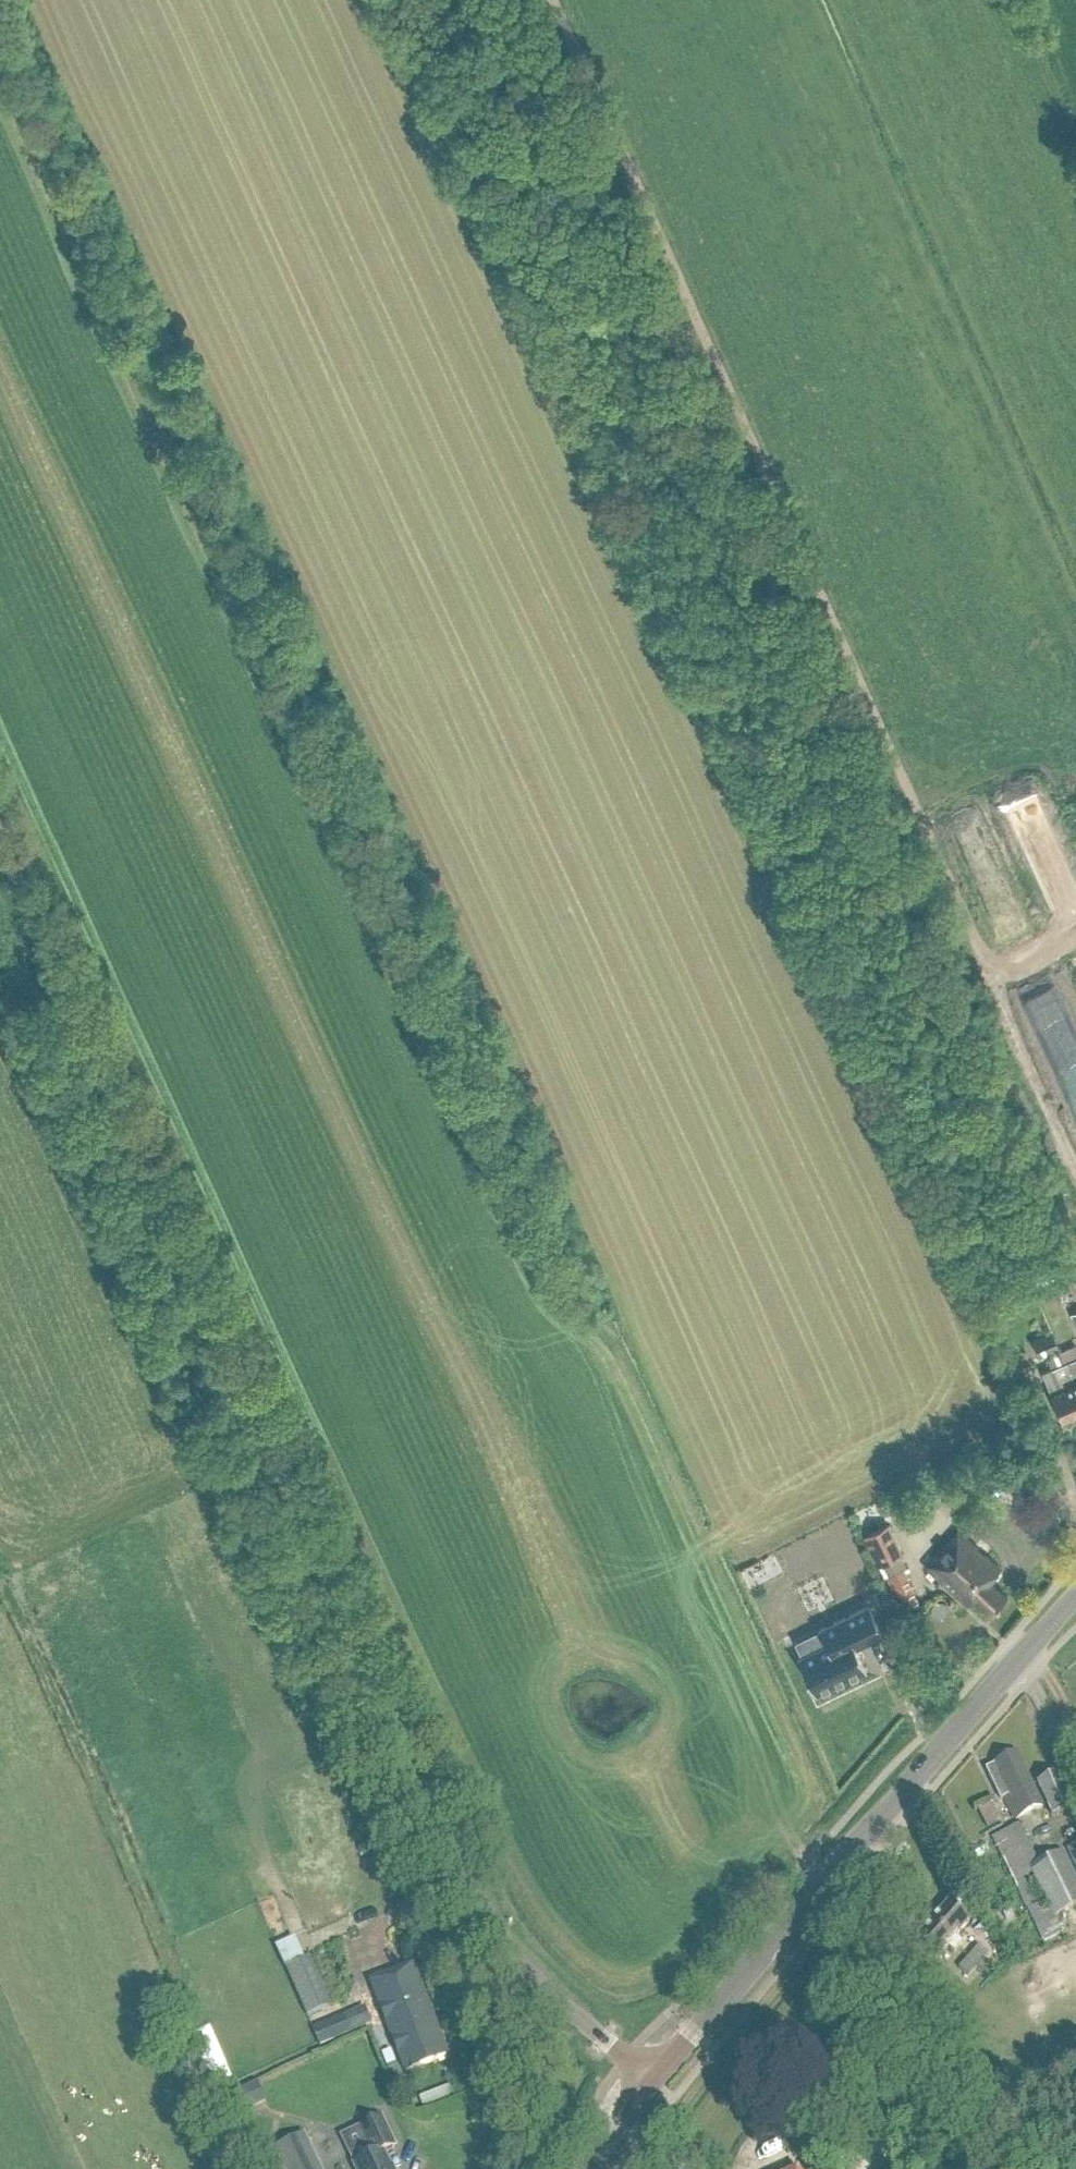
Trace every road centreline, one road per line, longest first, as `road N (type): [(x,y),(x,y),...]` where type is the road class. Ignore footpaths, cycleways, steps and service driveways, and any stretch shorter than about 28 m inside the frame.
road 1 (unclassified): [(654,2081),(533,1980),(484,1909),(0,845)]
road 2 (track): [(550,0),(1075,1162)]
road 3 (tertiary): [(654,2081),(1075,1593)]
road 4 (track): [(843,1950),(949,2168)]

